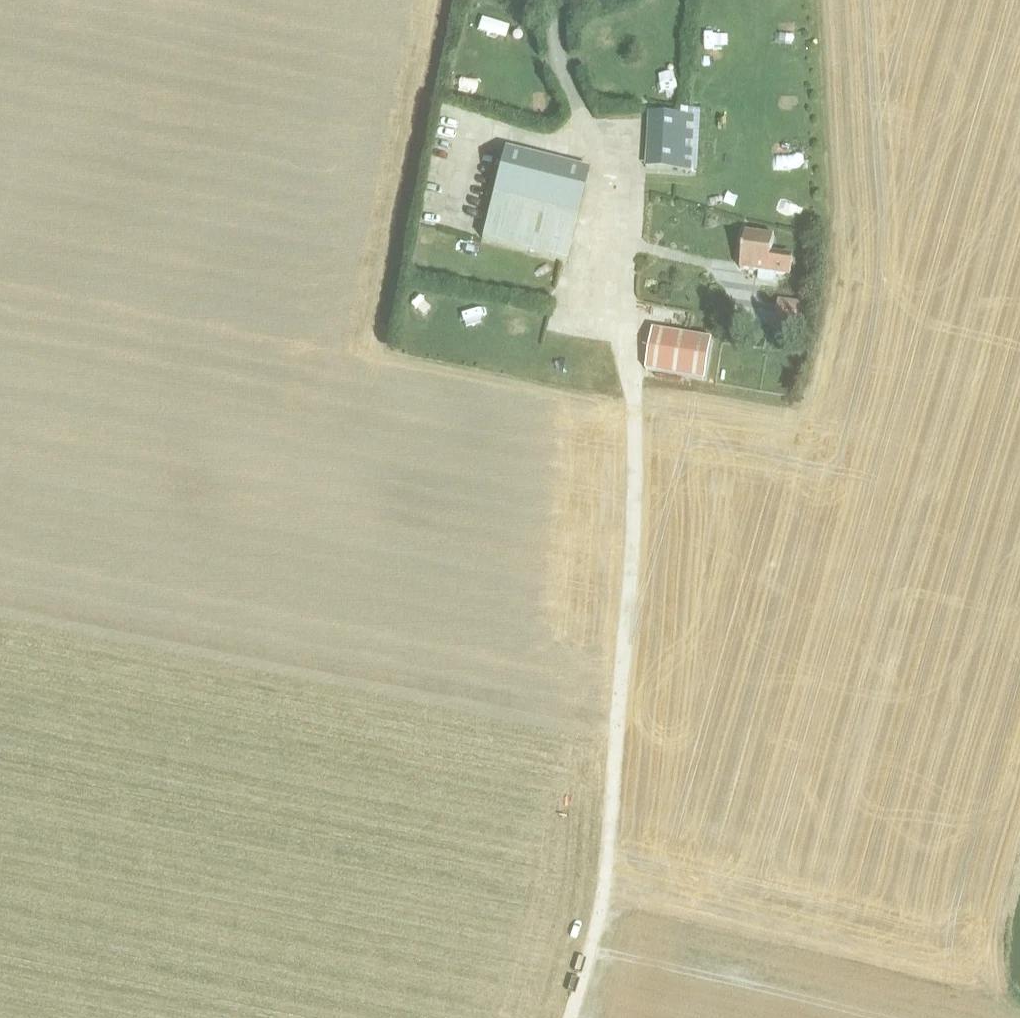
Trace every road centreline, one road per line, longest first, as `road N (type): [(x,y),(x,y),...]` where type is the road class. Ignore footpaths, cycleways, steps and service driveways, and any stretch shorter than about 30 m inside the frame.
road 1 (track): [(575,1017),(609,876),(641,478),(635,321)]

